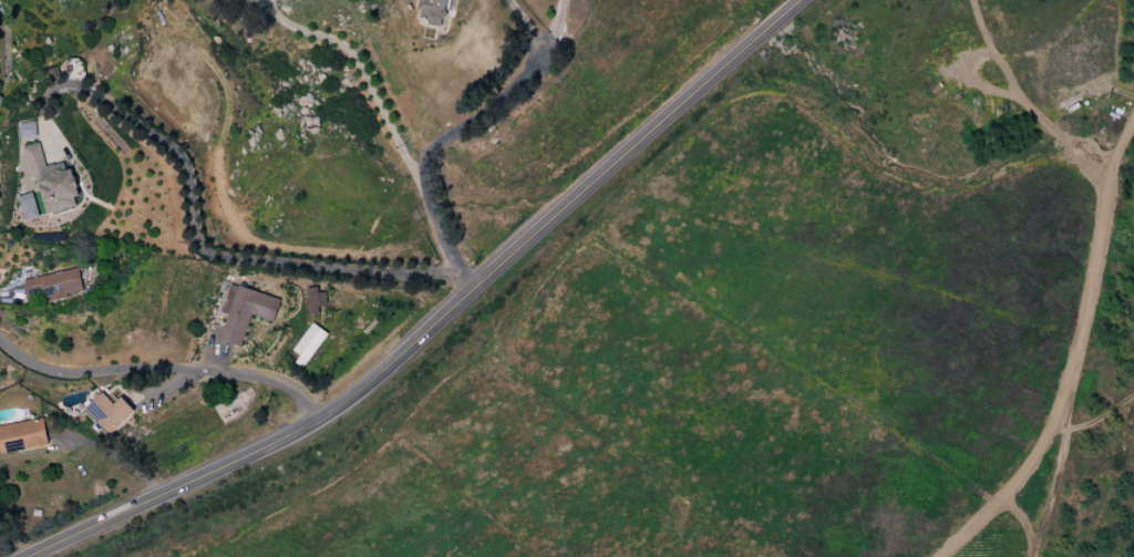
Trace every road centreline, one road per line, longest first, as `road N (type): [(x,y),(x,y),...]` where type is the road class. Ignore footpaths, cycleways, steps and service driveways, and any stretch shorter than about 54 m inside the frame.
road 1 (secondary): [(26,556),(349,400),(800,0)]
road 2 (residential): [(0,339),(49,372),(173,368),(261,378),(282,384),(319,419)]
road 3 (residential): [(471,292),(431,198),(430,164),(442,142),(519,82),(548,31)]

